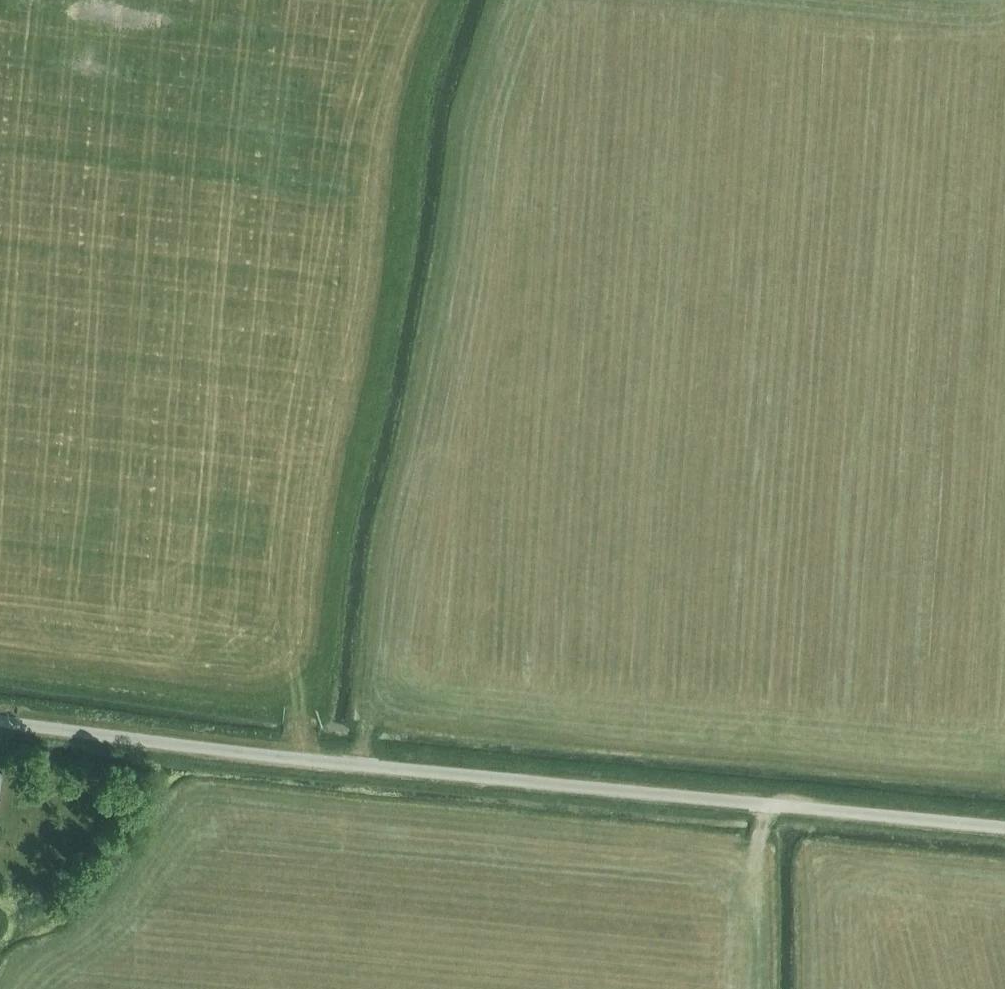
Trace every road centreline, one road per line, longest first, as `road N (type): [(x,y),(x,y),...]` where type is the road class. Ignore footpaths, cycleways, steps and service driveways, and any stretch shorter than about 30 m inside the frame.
road 1 (unclassified): [(1004,827),(0,722)]

